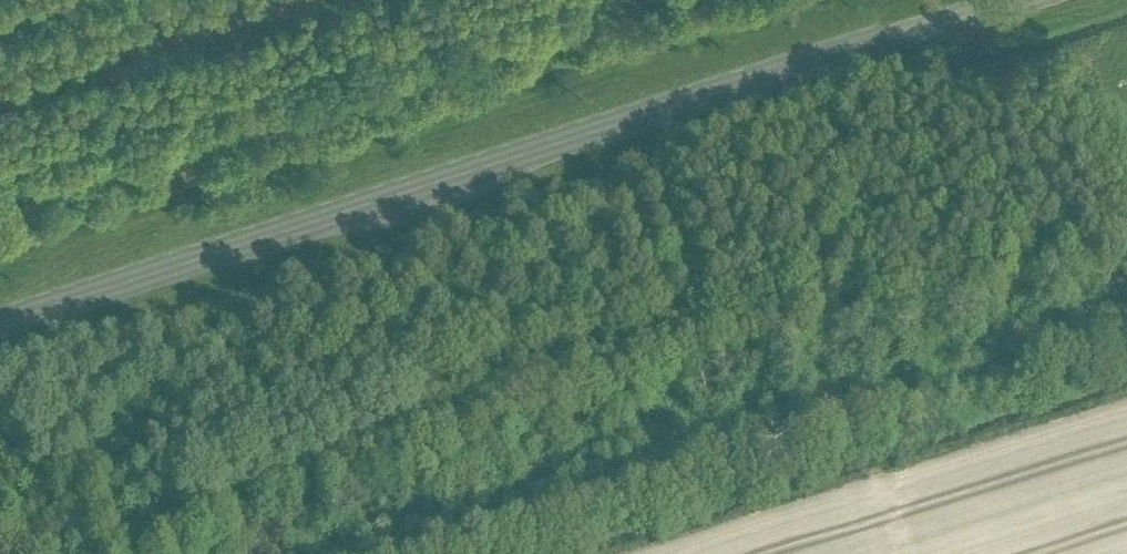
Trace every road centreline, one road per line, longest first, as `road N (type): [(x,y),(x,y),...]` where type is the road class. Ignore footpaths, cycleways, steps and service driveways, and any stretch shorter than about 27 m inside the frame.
road 1 (primary): [(0,326),(1014,0)]
road 2 (track): [(143,553),(180,532),(596,382),(1126,254)]
road 3 (track): [(0,198),(640,0)]

